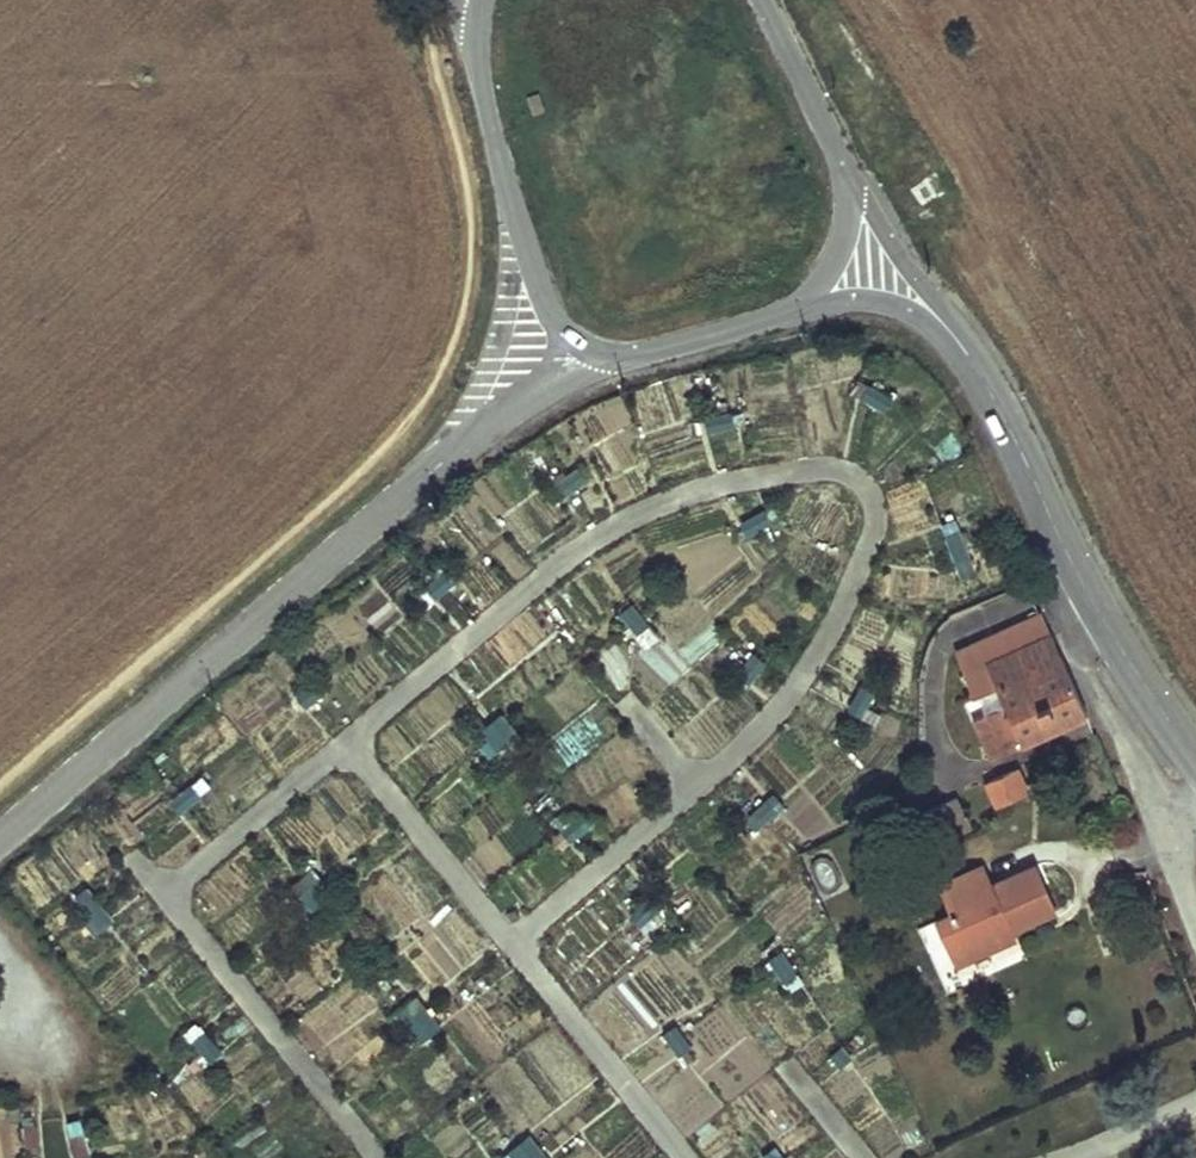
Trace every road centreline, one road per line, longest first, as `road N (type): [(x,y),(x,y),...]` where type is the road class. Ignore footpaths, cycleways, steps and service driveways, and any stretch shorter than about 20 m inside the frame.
road 1 (residential): [(425,477),(0,840)]
road 2 (residential): [(958,343),(1080,579),(1195,759)]
road 3 (residential): [(517,226),(495,353),(425,477)]
road 4 (residential): [(425,477),(534,396),(609,355)]
road 5 (residential): [(958,343),(844,169)]
road 6 (residential): [(609,355),(741,329),(799,306)]
road 7 (residential): [(844,169),(761,0)]
road 8 (residential): [(474,45),(517,226)]
road 9 (residential): [(799,306),(884,303),(958,343)]
road 10 (residential): [(517,226),(546,307),(569,339),(609,355)]
road 11 (residential): [(799,306),(831,270),(845,238),(844,169)]

